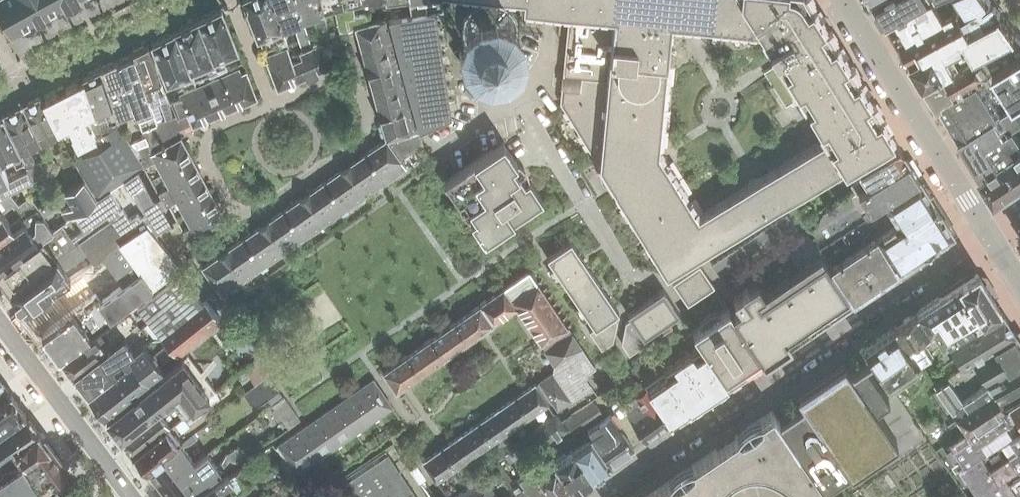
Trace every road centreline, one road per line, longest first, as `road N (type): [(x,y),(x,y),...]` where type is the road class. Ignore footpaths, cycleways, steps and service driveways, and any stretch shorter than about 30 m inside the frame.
road 1 (residential): [(977,235),(602,496)]
road 2 (residential): [(547,0),(552,32),(530,100),(631,262)]
road 3 (tertiary): [(845,0),(977,235)]
road 4 (residential): [(0,94),(183,0)]
road 5 (residential): [(106,461),(0,321)]

